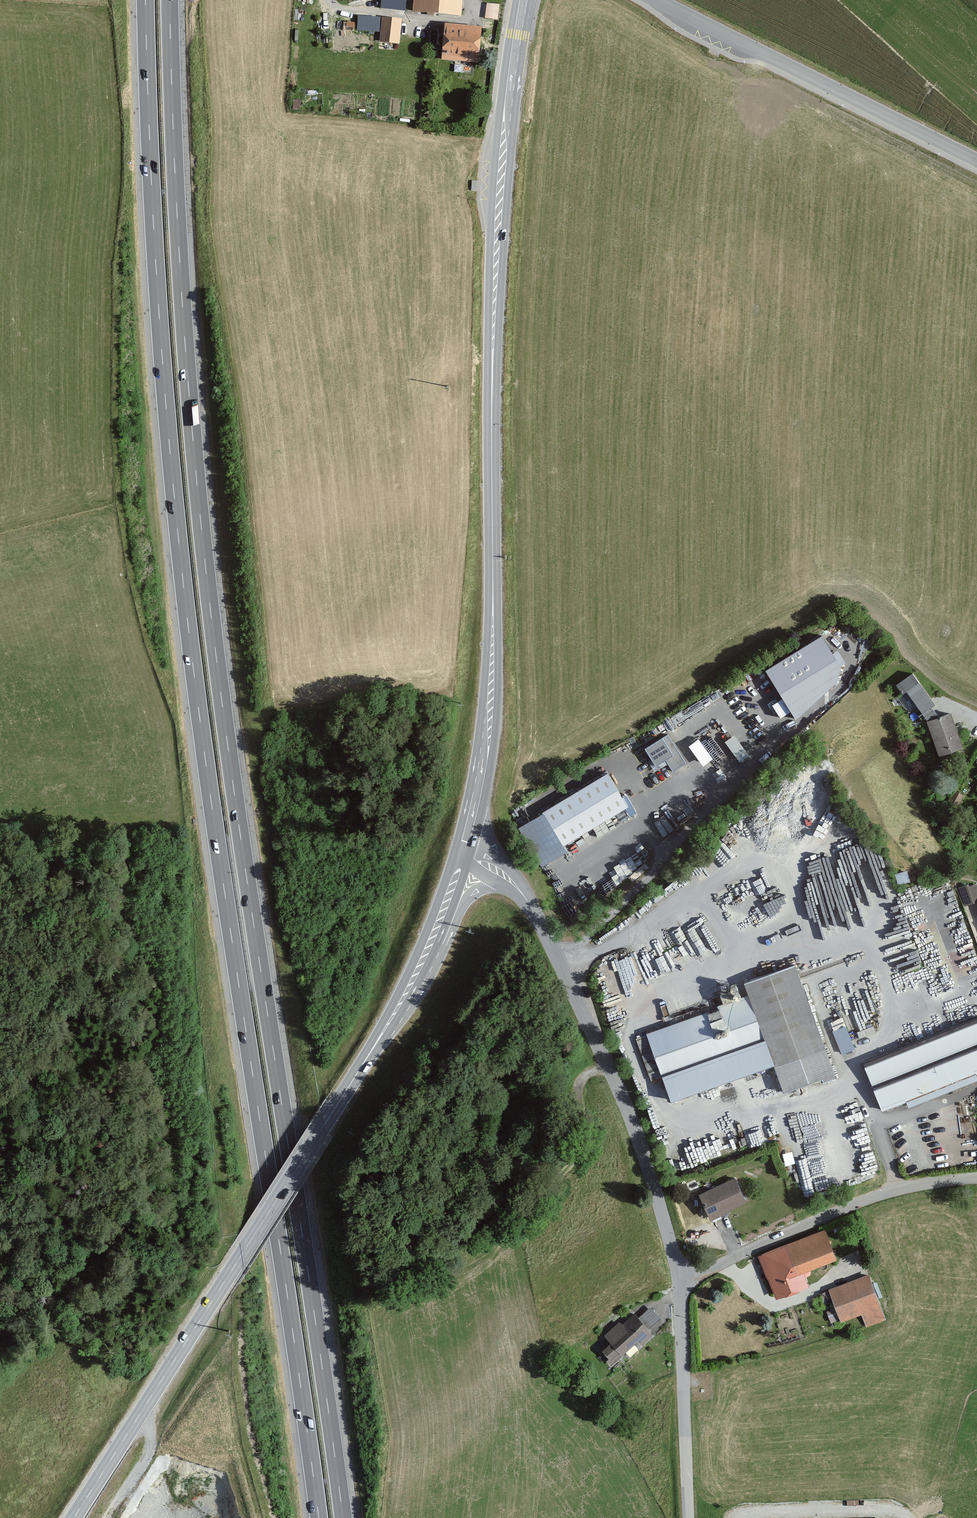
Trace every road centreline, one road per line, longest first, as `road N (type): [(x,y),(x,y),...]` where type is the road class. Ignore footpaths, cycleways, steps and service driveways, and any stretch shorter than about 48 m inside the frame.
road 1 (motorway): [(145,0),(155,260),(187,619),(319,1517)]
road 2 (motorway): [(343,1517),(211,615),(179,258),(169,0)]
road 3 (primary): [(523,0),(495,274),(492,675),(462,854)]
road 4 (primary): [(462,854),(406,993),(75,1517)]
road 5 (residential): [(679,1279),(633,1123),(560,961),(521,893),(462,854)]
road 6 (tertiary): [(976,163),(654,0)]
road 7 (residential): [(976,1178),(881,1194),(679,1279)]
road 8 (residential): [(679,1279),(688,1517)]
road 9 (track): [(608,1066),(588,1074),(578,1091),(583,1152),(503,1246)]

